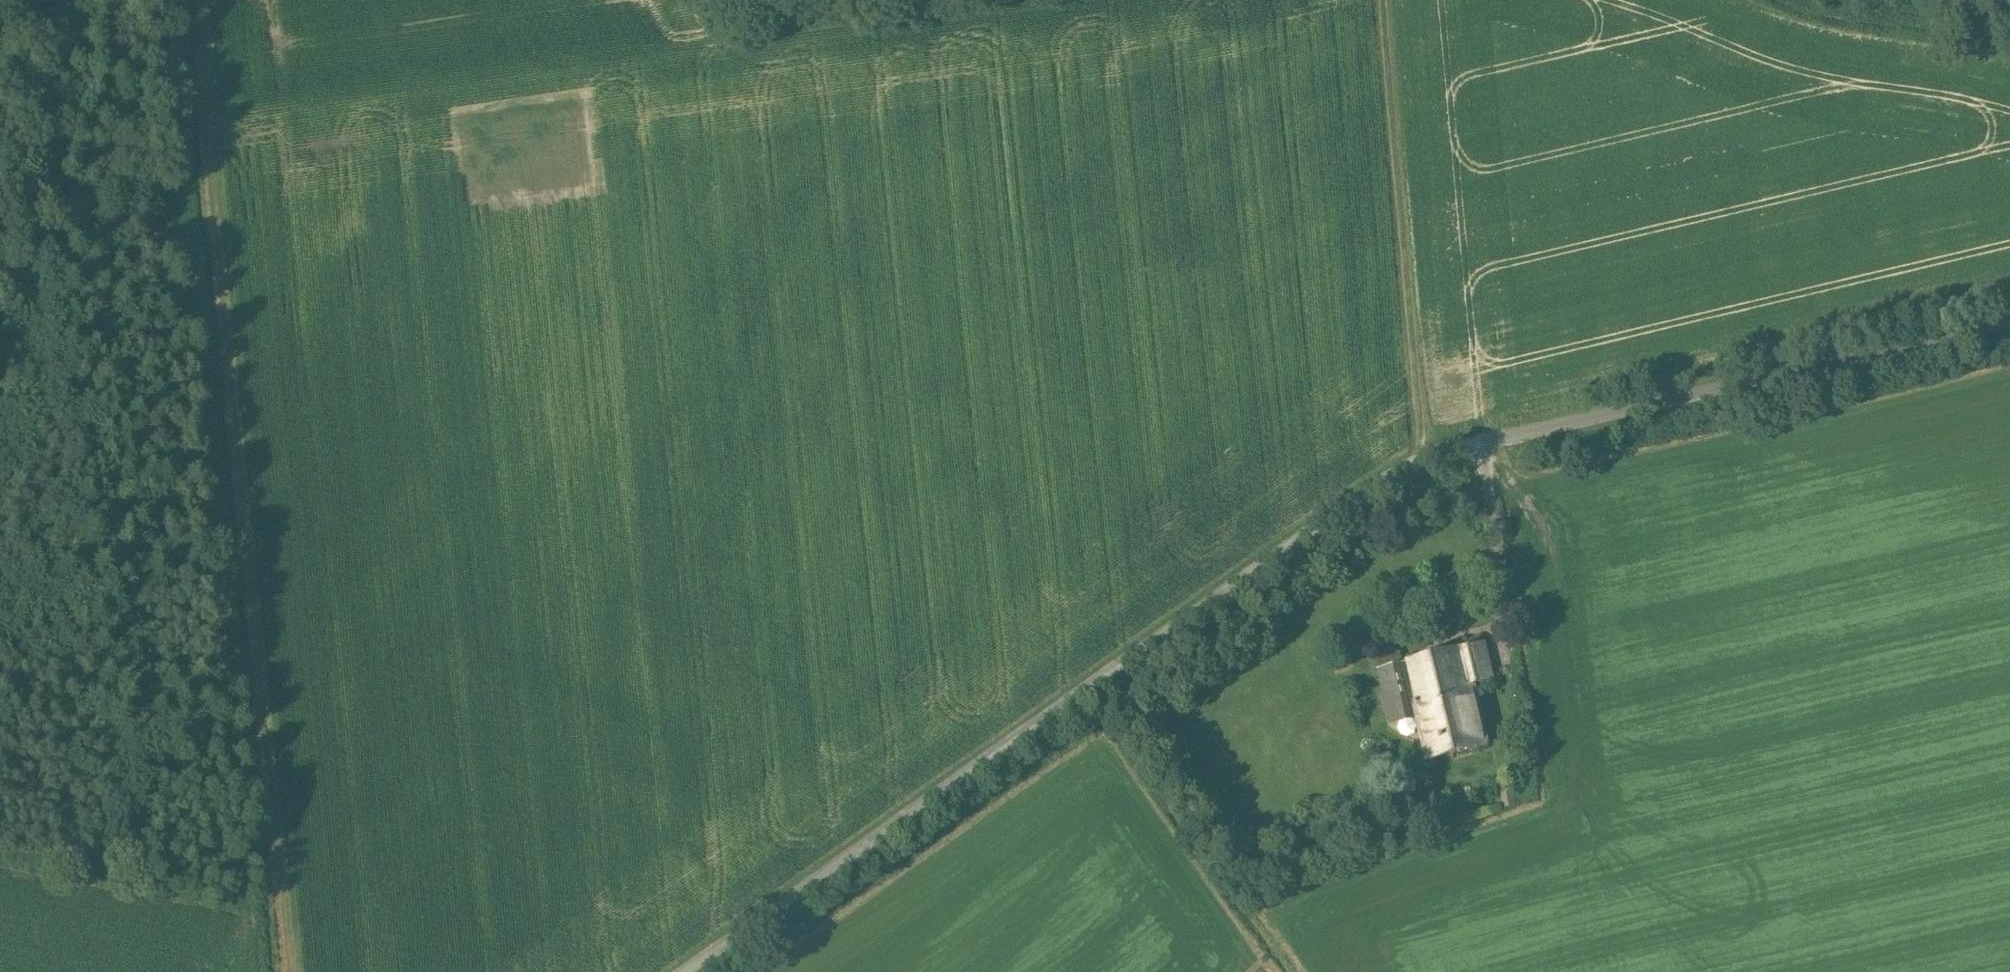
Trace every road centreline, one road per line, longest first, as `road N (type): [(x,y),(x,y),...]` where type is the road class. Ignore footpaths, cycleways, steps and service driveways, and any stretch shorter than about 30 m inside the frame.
road 1 (unclassified): [(684,971),(1430,456),(2009,321)]
road 2 (track): [(1430,456),(1421,431),(1380,0)]

